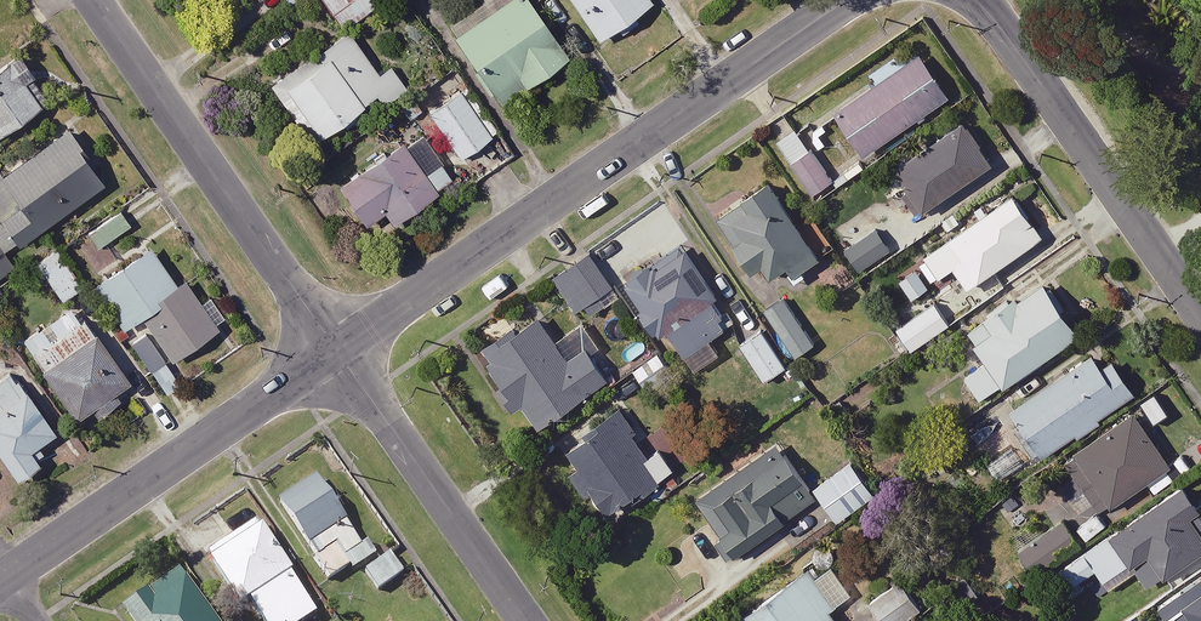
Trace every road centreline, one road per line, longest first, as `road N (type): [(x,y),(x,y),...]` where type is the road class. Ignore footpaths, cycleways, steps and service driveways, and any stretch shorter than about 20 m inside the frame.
road 1 (residential): [(847,0),(337,352)]
road 2 (residential): [(94,0),(337,352)]
road 3 (residential): [(337,352),(6,576)]
road 4 (residential): [(1200,316),(977,0)]
road 5 (residential): [(337,352),(524,620)]

